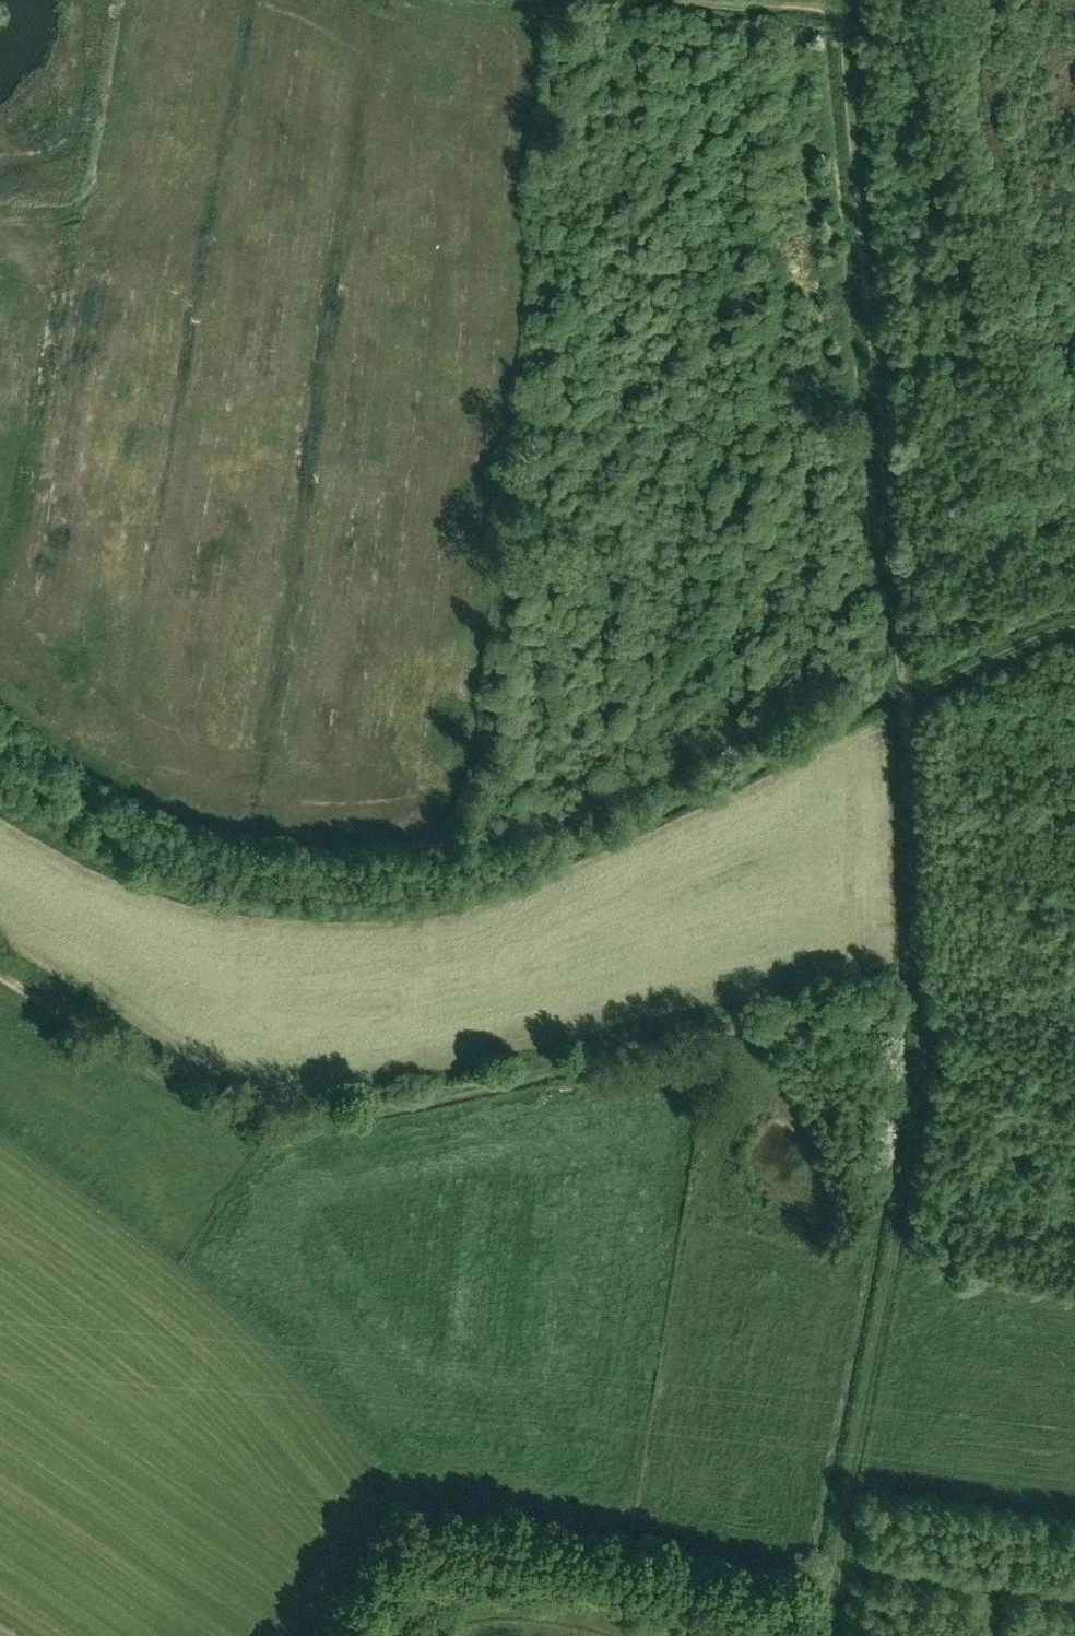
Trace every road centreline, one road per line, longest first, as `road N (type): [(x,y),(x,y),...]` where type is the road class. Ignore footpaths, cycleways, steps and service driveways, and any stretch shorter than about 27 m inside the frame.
road 1 (track): [(917,994),(903,665),(842,26),(839,15),(812,4),(761,0)]
road 2 (track): [(917,994),(279,1128),(216,1111),(0,975)]
road 3 (track): [(823,1635),(915,1133),(924,1057),(917,994)]

